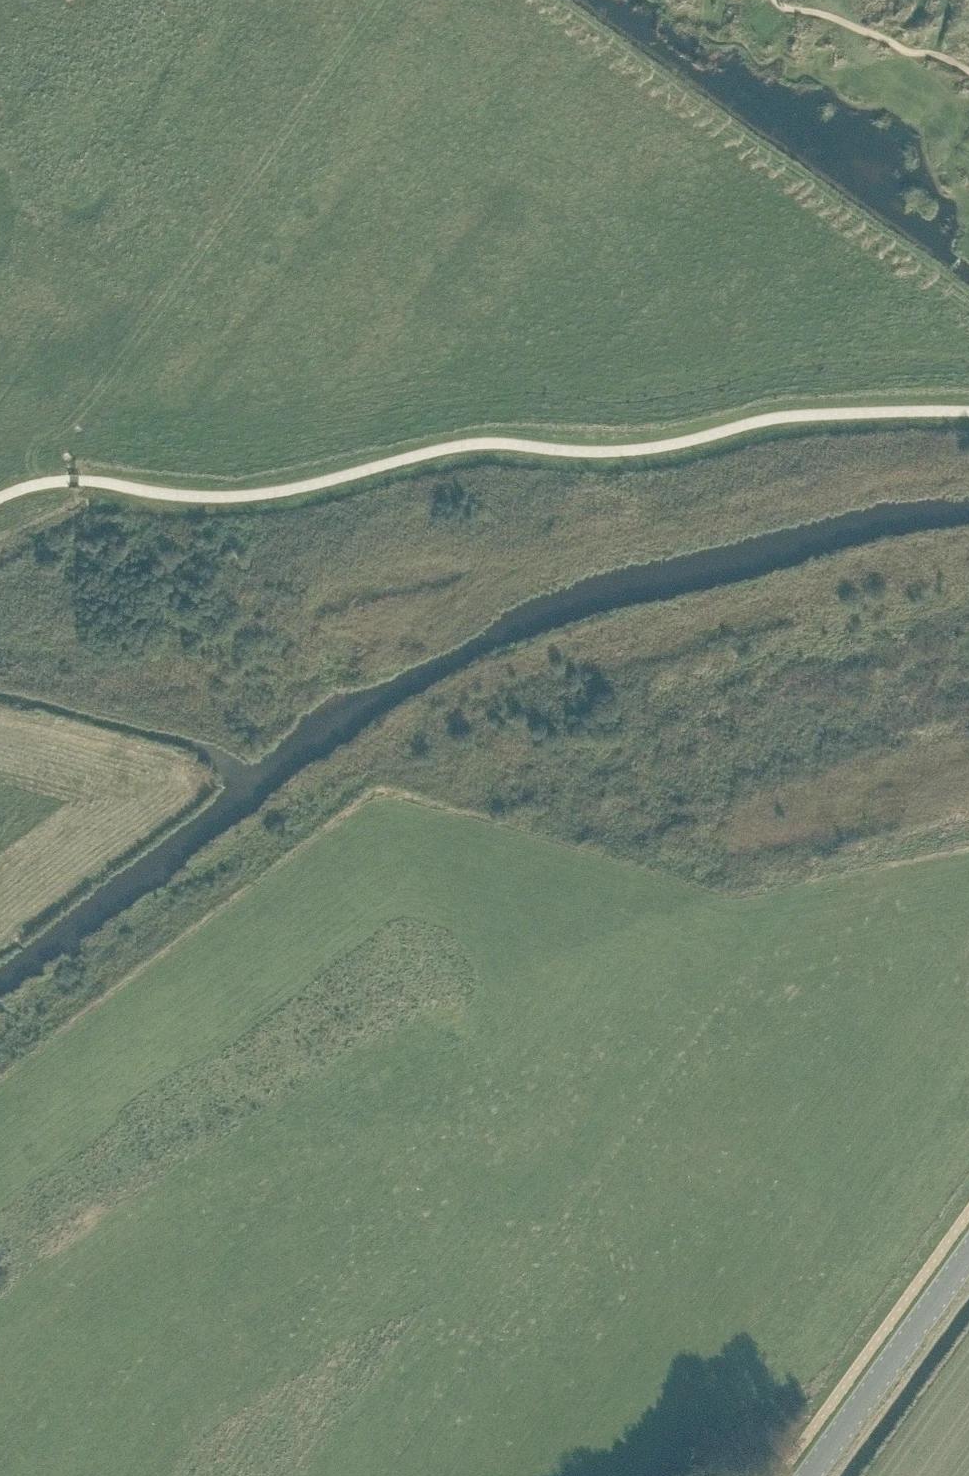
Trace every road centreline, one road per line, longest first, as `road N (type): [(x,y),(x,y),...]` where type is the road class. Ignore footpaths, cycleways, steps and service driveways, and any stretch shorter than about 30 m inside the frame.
road 1 (tertiary): [(808,1475),(968,1251)]

